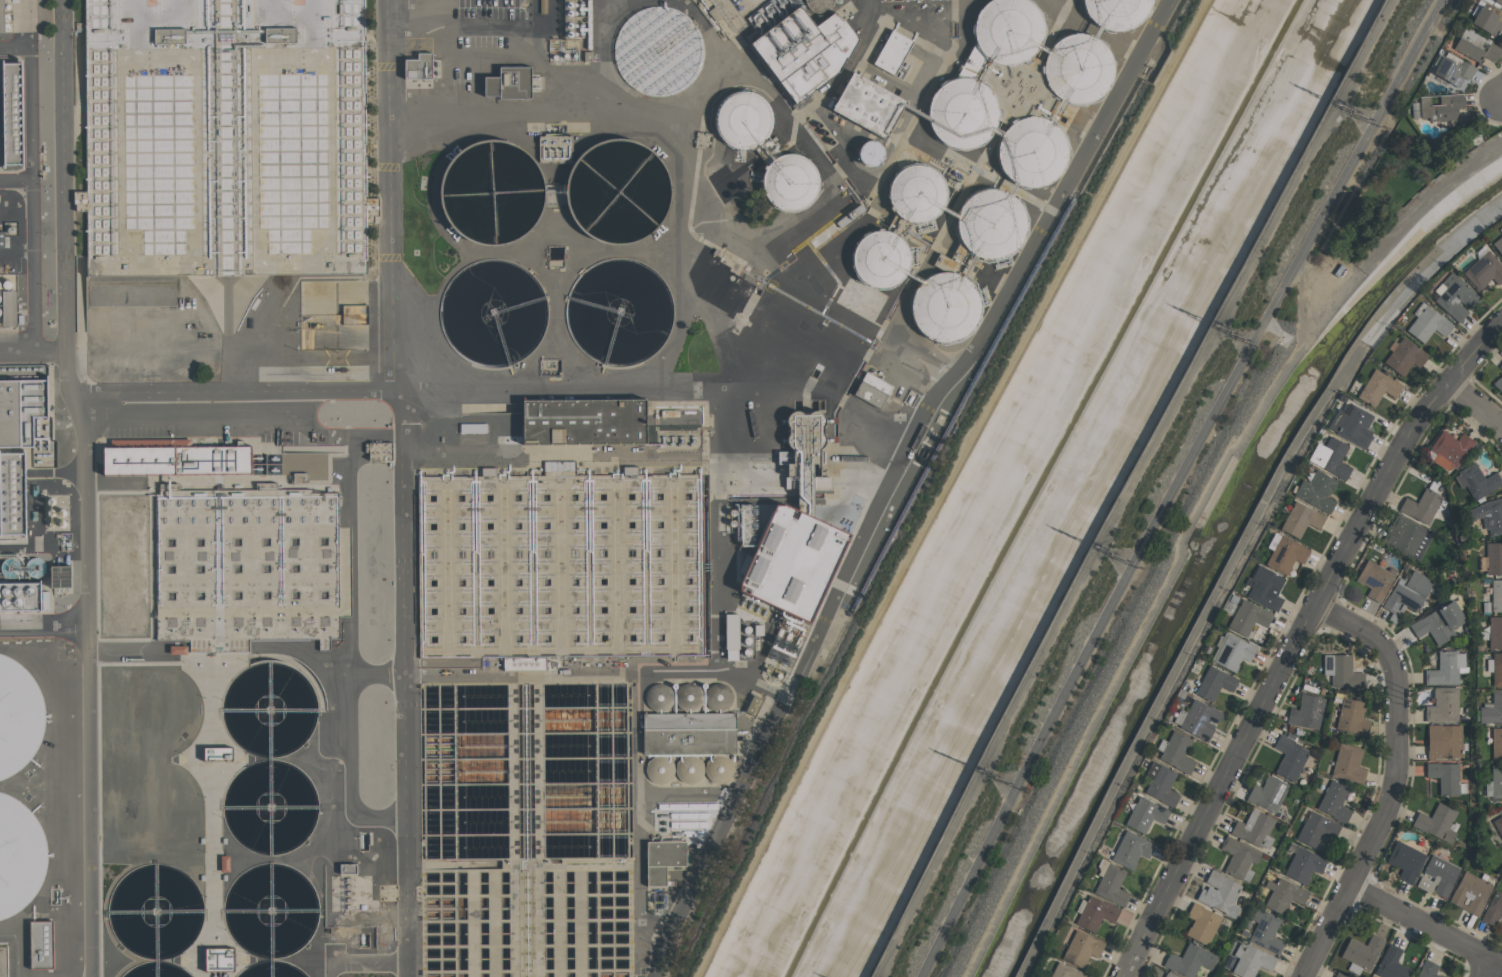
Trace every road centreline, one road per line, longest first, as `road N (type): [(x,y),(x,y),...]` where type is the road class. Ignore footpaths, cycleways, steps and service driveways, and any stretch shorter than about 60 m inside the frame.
road 1 (residential): [(1125,976),(1321,602),(1447,385),(1501,326)]
road 2 (residential): [(1305,976),(1392,799),(1399,681),(1387,653),(1321,602)]
road 3 (residential): [(1501,968),(1348,894)]

